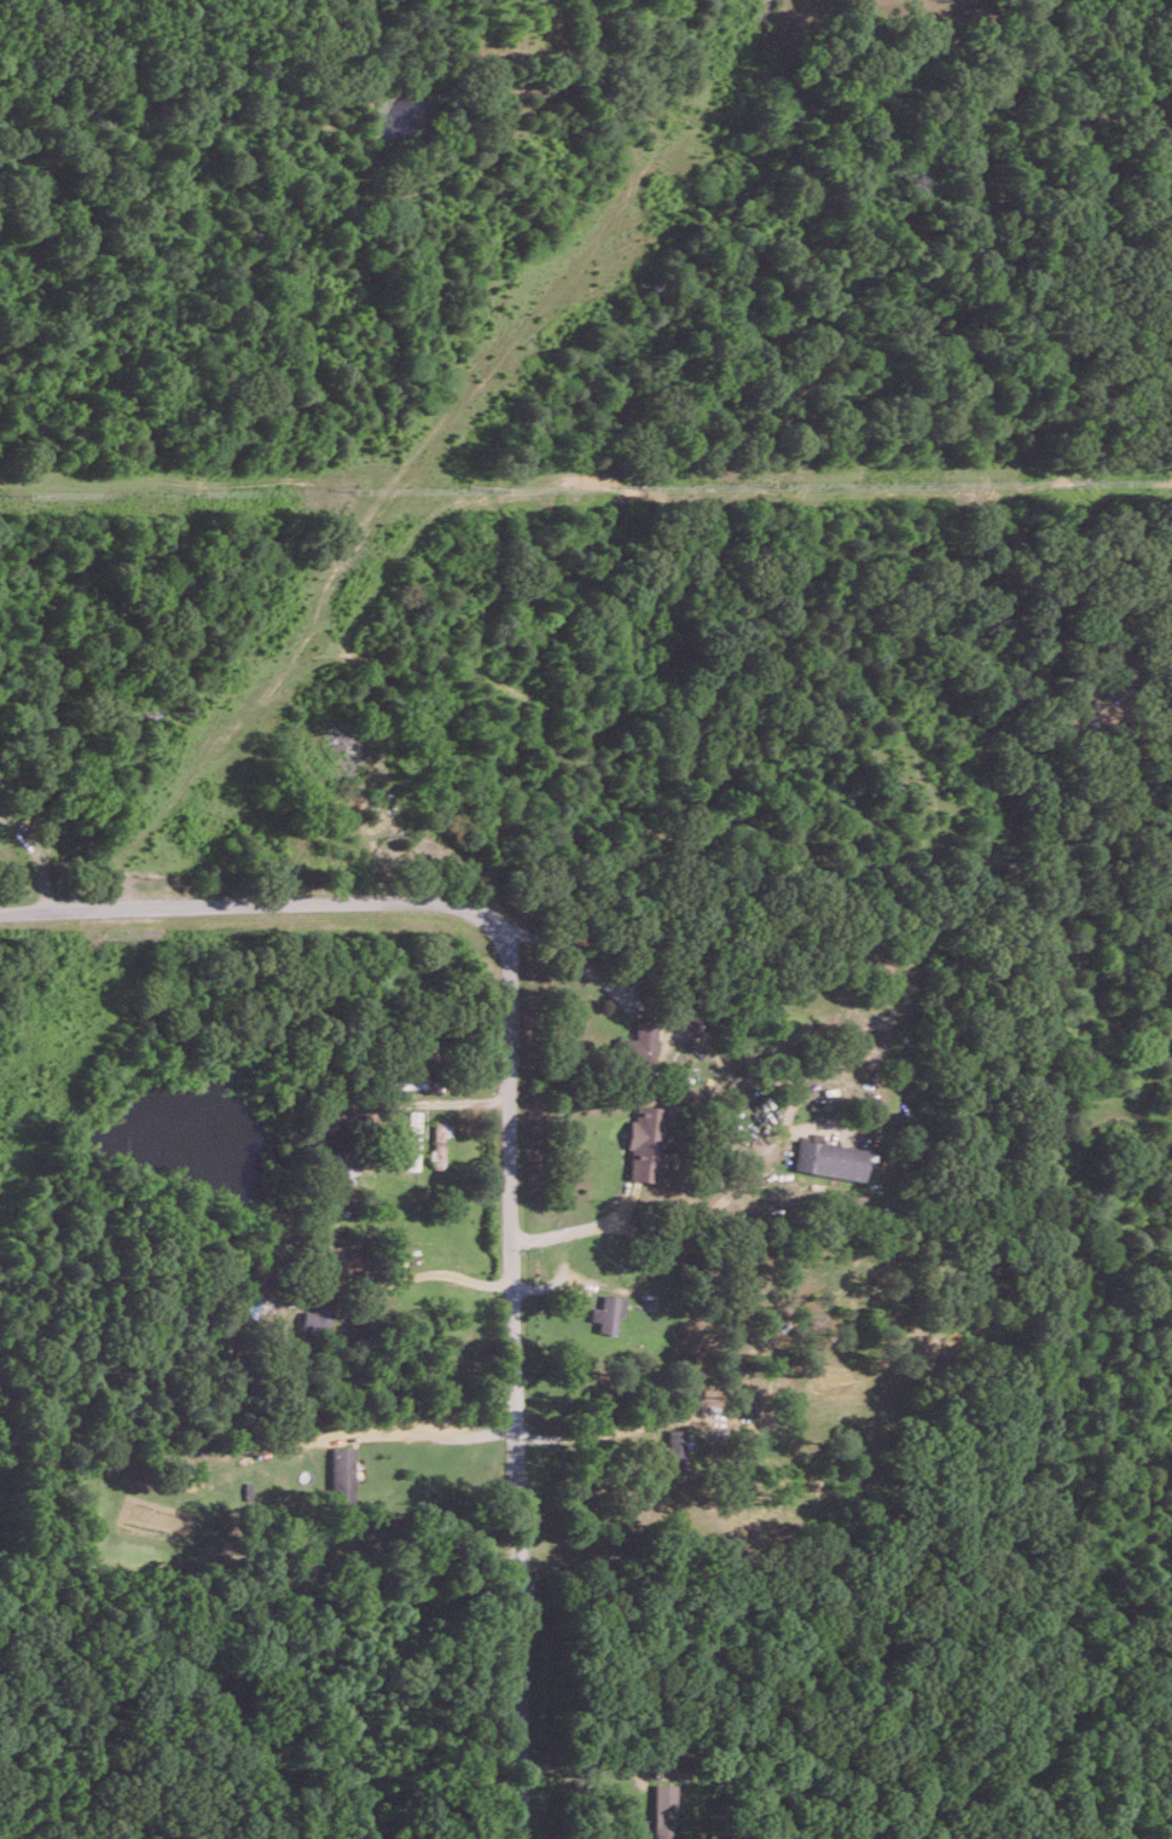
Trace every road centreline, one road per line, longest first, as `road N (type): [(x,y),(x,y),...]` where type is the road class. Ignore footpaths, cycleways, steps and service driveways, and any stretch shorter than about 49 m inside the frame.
road 1 (residential): [(519,1838),(501,933),(491,919),(441,901),(0,917)]

